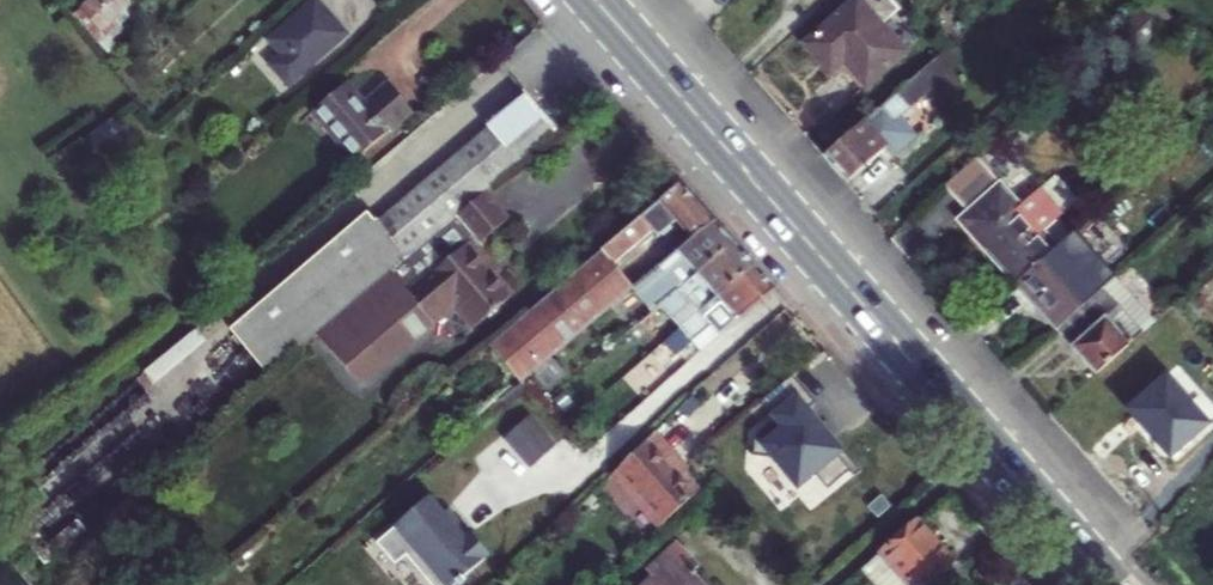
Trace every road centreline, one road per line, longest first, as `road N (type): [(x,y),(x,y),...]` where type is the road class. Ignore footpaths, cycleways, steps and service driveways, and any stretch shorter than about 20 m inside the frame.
road 1 (primary): [(1108,584),(613,21)]

